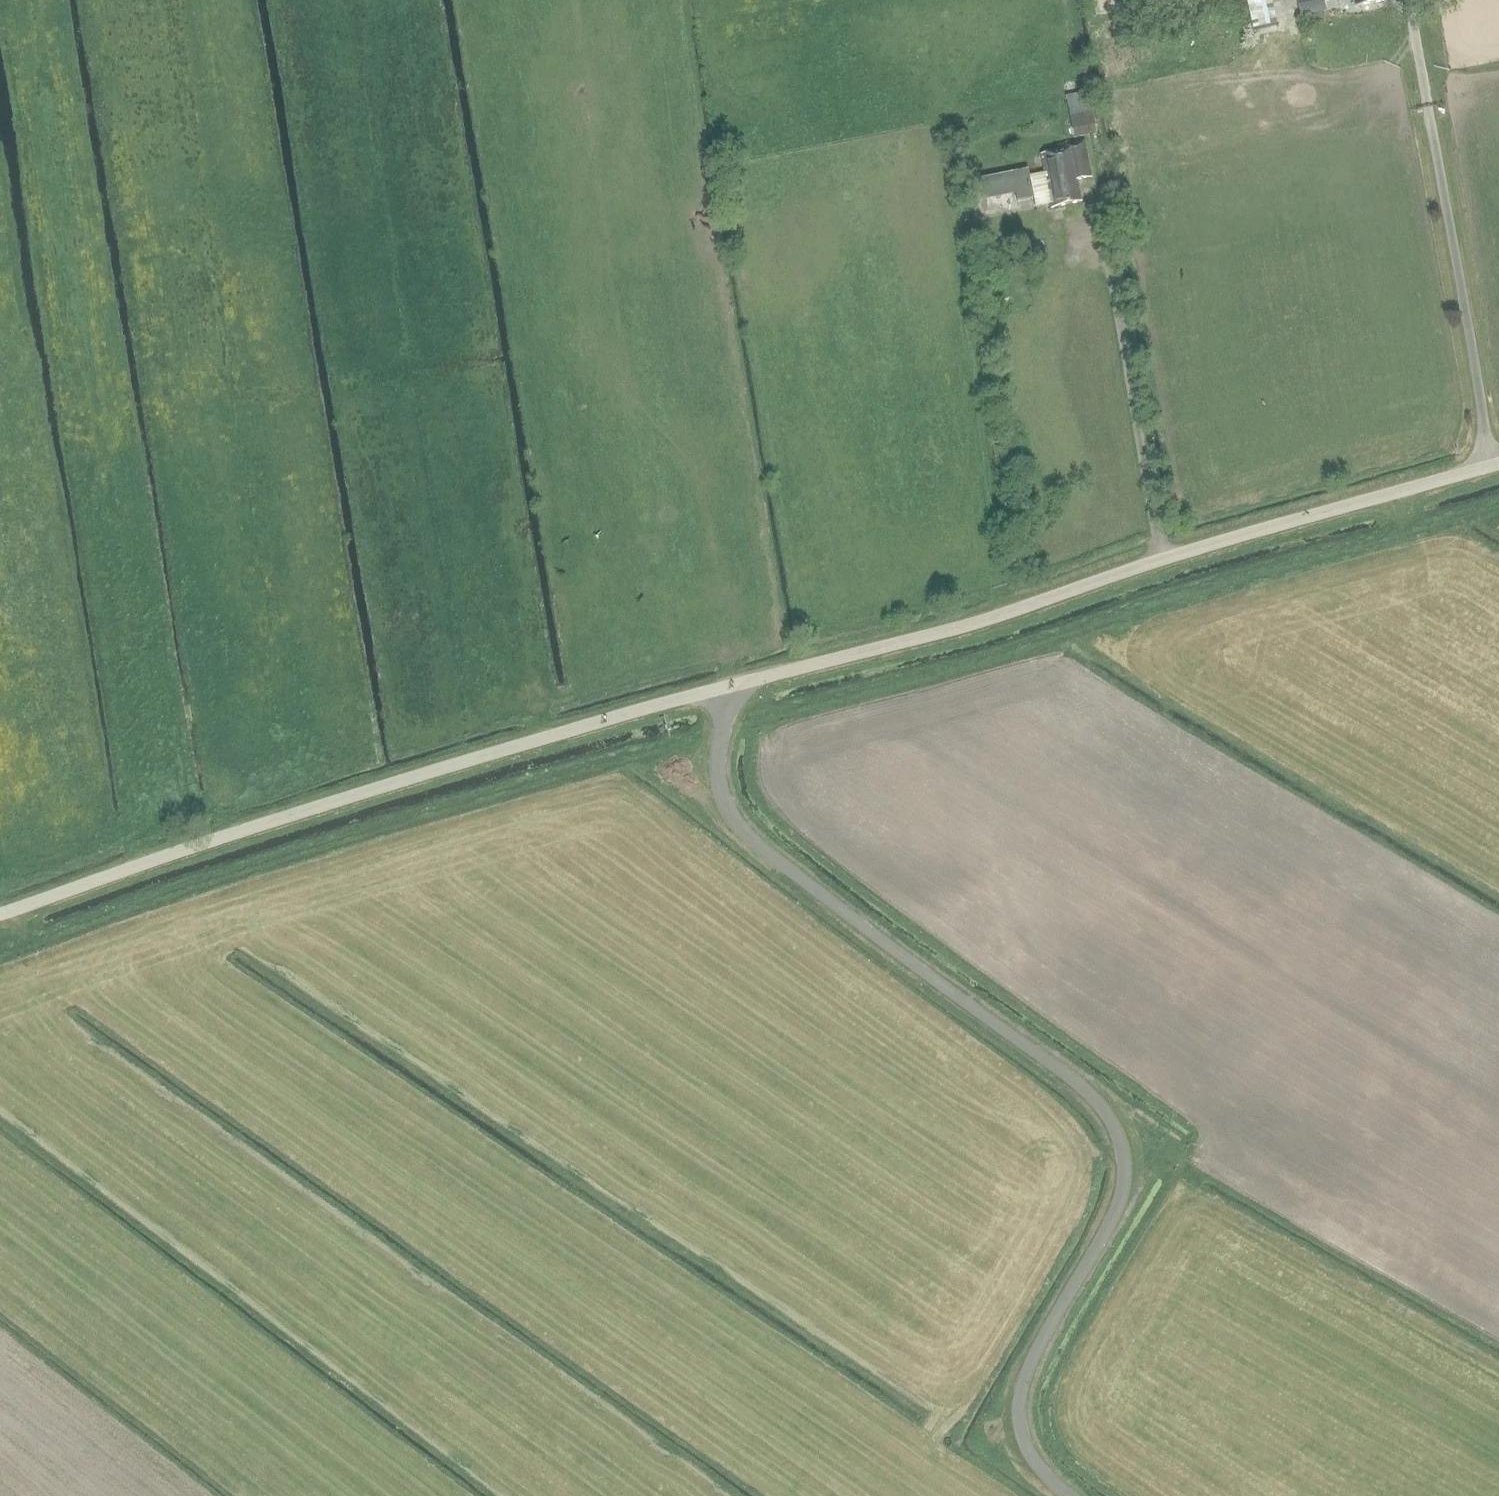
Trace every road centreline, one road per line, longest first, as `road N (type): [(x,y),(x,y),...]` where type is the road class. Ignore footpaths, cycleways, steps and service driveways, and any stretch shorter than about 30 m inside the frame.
road 1 (residential): [(1072,1495),(1037,1463),(1022,1432),(1022,1396),(1033,1361),(1126,1189),(1123,1137),(1094,1098),(745,832),(726,805),(718,770),(727,685)]
road 2 (unclassified): [(727,685),(1023,607),(1163,557),(1498,461)]
road 3 (unclassified): [(0,915),(209,838),(727,685)]
road 4 (track): [(1163,557),(1099,192)]

